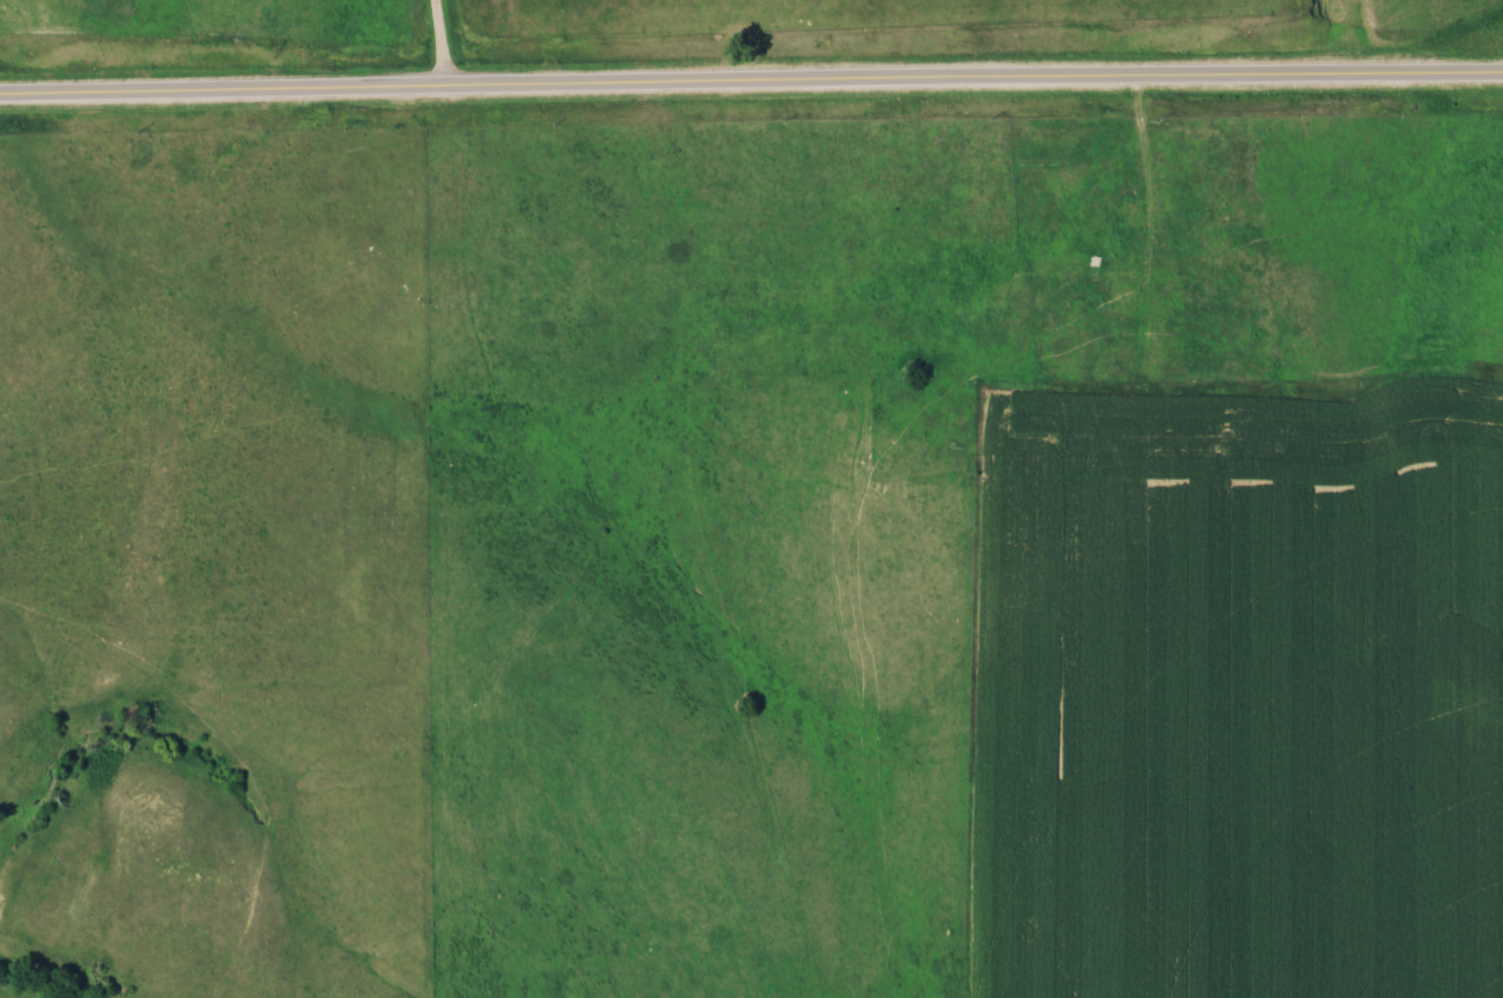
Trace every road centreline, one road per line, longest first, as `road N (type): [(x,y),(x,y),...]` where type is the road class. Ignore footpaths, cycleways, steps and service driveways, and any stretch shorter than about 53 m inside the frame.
road 1 (tertiary): [(1502,80),(0,101)]

